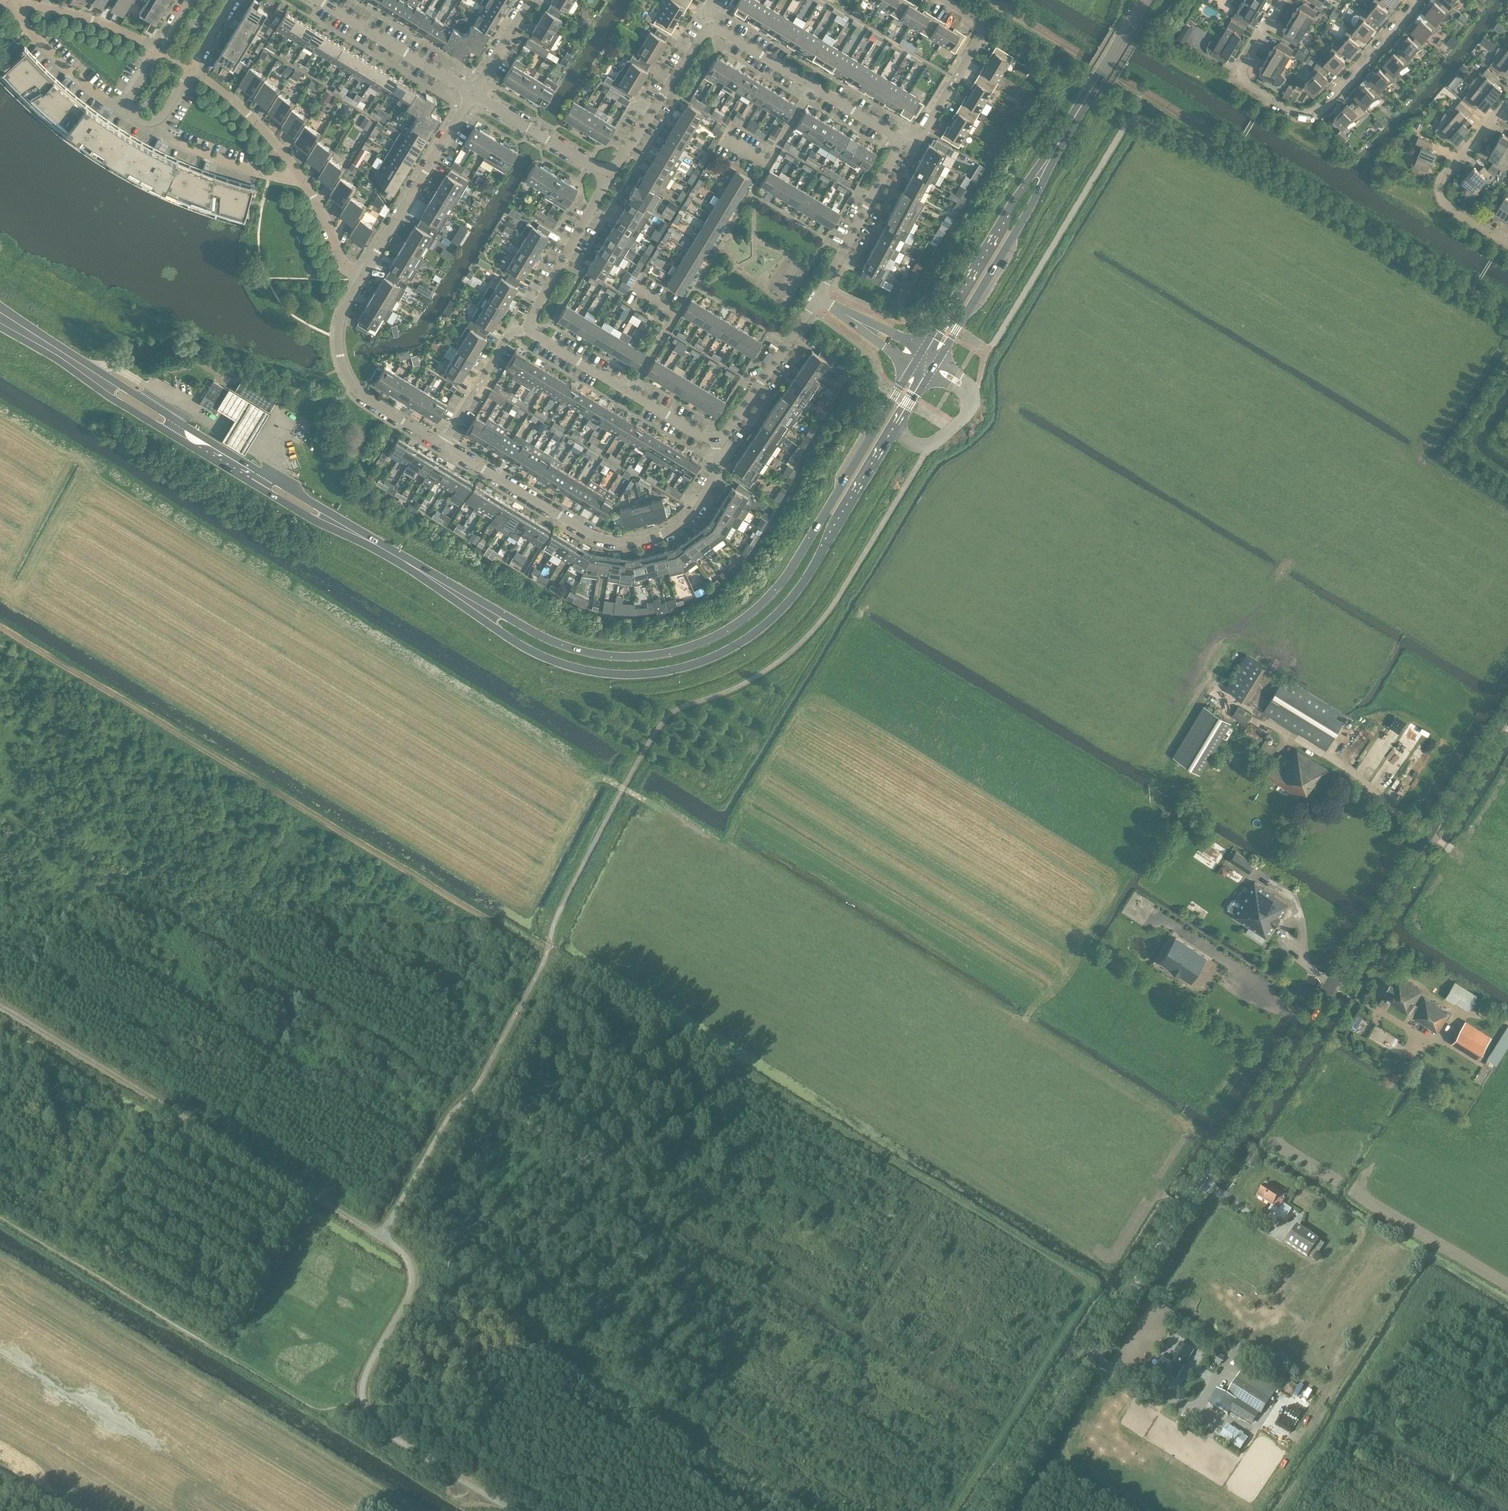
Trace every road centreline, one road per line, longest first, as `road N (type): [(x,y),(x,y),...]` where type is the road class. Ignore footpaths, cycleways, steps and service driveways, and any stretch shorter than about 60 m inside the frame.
road 1 (unclassified): [(995,1510),(1507,713)]
road 2 (secondary): [(915,366),(789,577),(717,637),(656,656),(615,657),(578,650),(463,597)]
road 3 (secondary): [(463,597),(521,645),(569,665),(613,676),(691,667),(753,637),(784,611),(894,431)]
road 4 (residential): [(443,444),(582,529),(638,541),(670,531),(698,507),(719,471),(715,439)]
road 5 (secondary): [(335,523),(322,507),(123,385),(91,375)]
road 6 (secondary): [(91,375),(111,397),(270,494),(335,523)]
road 7 (secondary): [(939,360),(1071,128)]
road 8 (secondary): [(1071,128),(1014,203),(925,351)]
road 9 (residential): [(712,31),(905,142)]
road 10 (residential): [(360,278),(338,334),(348,376),(372,401),(443,444)]
road 11 (residential): [(475,93),(360,278)]
road 12 (residential): [(715,439),(531,328)]
road 13 (residential): [(1268,97),(1301,116),(1327,106),(1420,0)]
road 14 (residential): [(1503,239),(1440,200),(1441,184),(1507,102)]
road 15 (residential): [(905,142),(921,139),(981,38),(980,26),(939,0)]
road 16 (residential): [(475,93),(322,0)]
road 17 (residential): [(610,175),(701,36),(712,31)]
road 18 (residential): [(905,142),(821,295)]
road 19 (residential): [(819,299),(715,439)]
road 20 (residential): [(531,328),(610,175)]
road 21 (residential): [(303,180),(262,126),(191,68)]
road 22 (residential): [(162,49),(93,19),(11,0)]
road 23 (residential): [(303,180),(234,164),(153,130)]
road 24 (residential): [(123,110),(57,59),(11,0)]
road 25 (residential): [(610,175),(475,93)]
road 26 (residential): [(443,444),(510,334),(531,328)]
road 27 (secondary): [(1071,128),(1147,0)]
road 28 (secondary): [(335,523),(463,597)]
road 29 (residential): [(1268,97),(1244,83),(1240,69),(1283,0)]

